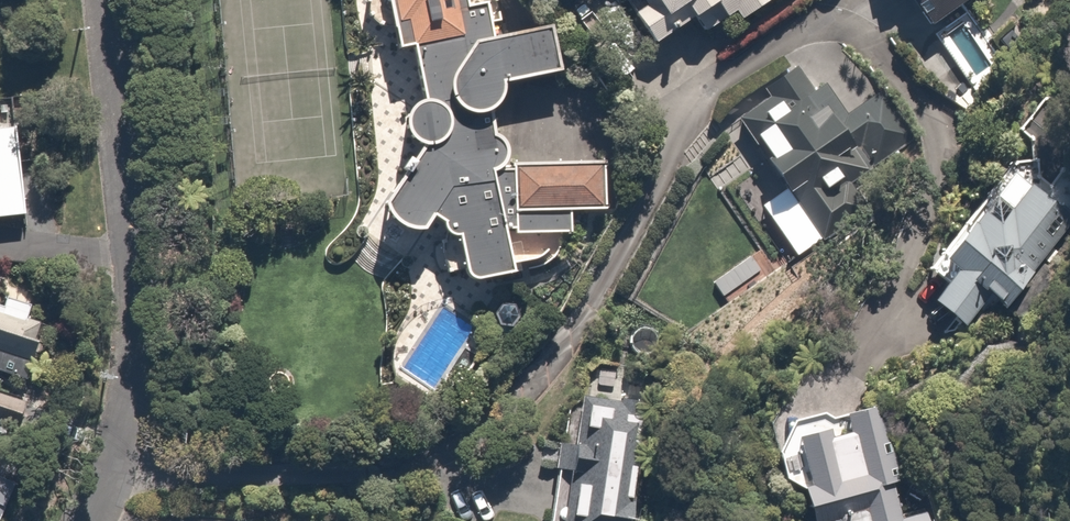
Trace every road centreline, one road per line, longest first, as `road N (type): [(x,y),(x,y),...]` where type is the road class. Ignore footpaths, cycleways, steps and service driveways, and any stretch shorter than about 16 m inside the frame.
road 1 (residential): [(98,0),(133,383),(90,520)]

